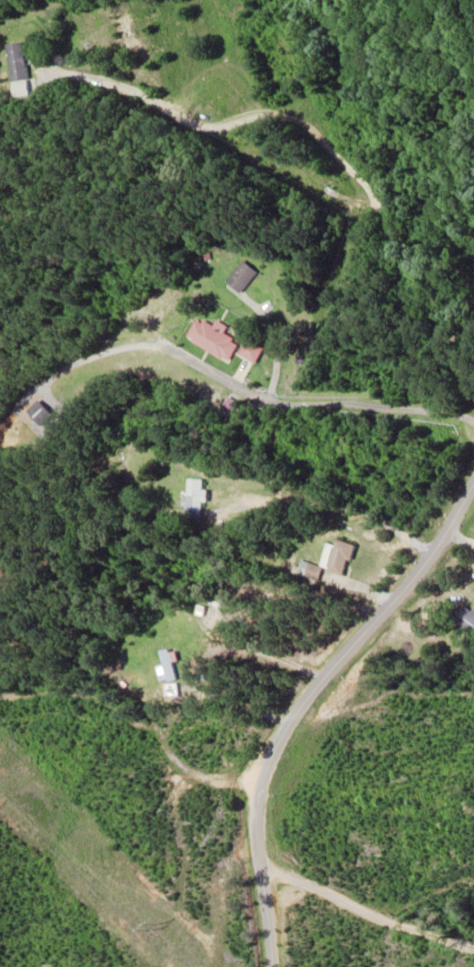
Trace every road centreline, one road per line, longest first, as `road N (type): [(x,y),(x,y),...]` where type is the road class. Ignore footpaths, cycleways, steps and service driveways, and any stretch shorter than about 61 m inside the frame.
road 1 (residential): [(251,966),(256,845),(473,516)]
road 2 (residential): [(253,914),(465,966)]

